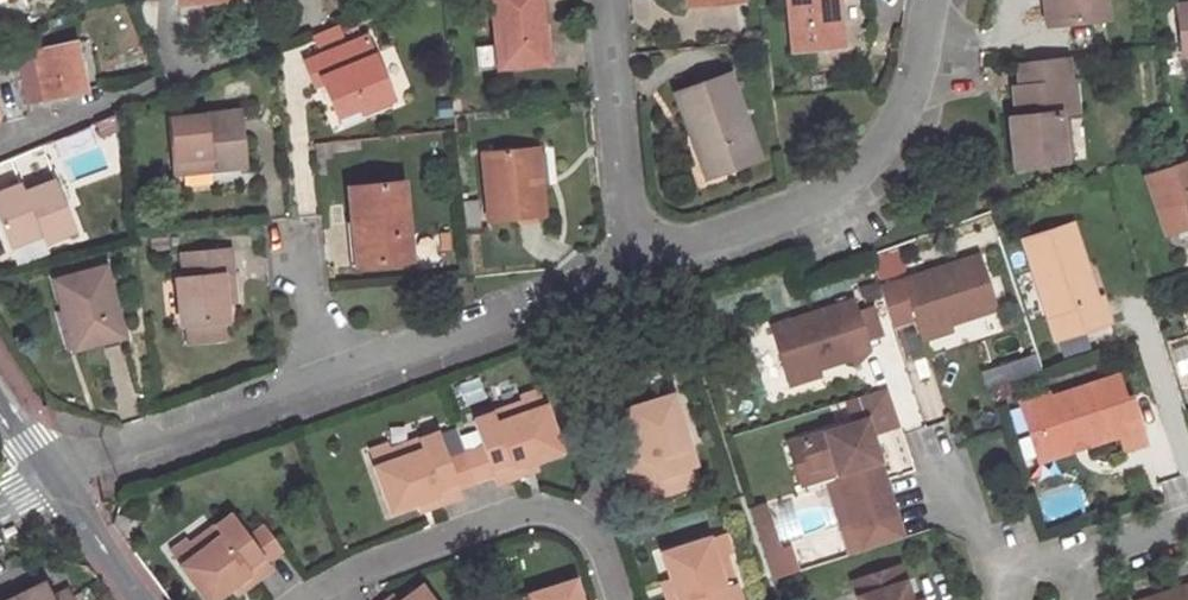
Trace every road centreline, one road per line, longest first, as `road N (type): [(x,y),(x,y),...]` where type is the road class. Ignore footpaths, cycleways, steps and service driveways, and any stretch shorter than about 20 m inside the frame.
road 1 (residential): [(635,264),(807,204),(859,172),(899,127),(937,0)]
road 2 (residential): [(621,599),(603,545),(580,518),(551,507),(517,510),(362,564),(301,599)]
road 3 (residential): [(315,378),(635,264)]
road 4 (residential): [(57,481),(315,378)]
road 5 (residential): [(609,0),(635,264)]
road 6 (residential): [(1046,598),(1096,551),(1187,521)]
road 7 (residential): [(943,485),(993,554),(1046,598)]
road 8 (residential): [(57,481),(141,599)]
road 9 (residential): [(300,242),(315,378)]

